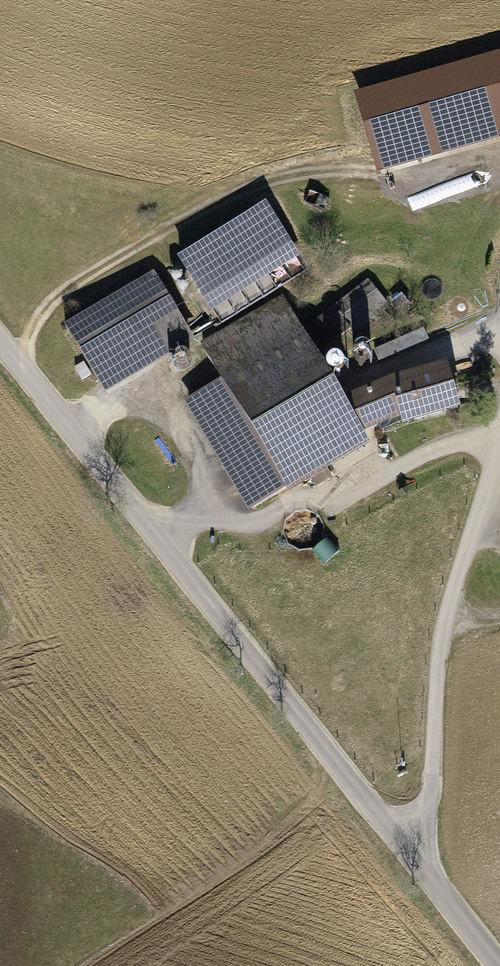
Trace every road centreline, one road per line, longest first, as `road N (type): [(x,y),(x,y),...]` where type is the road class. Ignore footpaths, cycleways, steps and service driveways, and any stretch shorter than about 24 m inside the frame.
road 1 (unclassified): [(499,965),(0,345)]
road 2 (track): [(434,890),(435,648),(499,449)]

